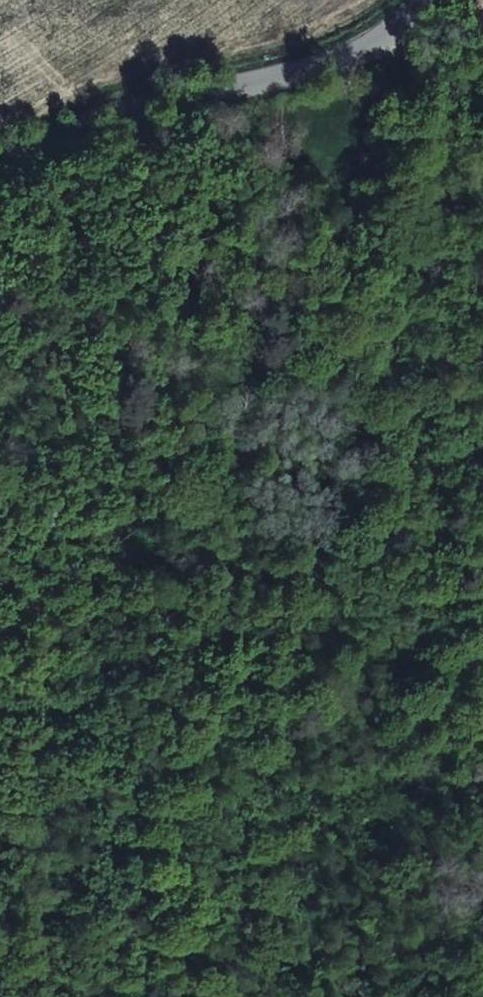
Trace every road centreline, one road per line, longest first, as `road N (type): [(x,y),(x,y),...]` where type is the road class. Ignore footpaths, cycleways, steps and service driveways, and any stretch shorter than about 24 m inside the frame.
road 1 (unclassified): [(419,0),(388,36),(306,66),(165,97),(0,165)]

